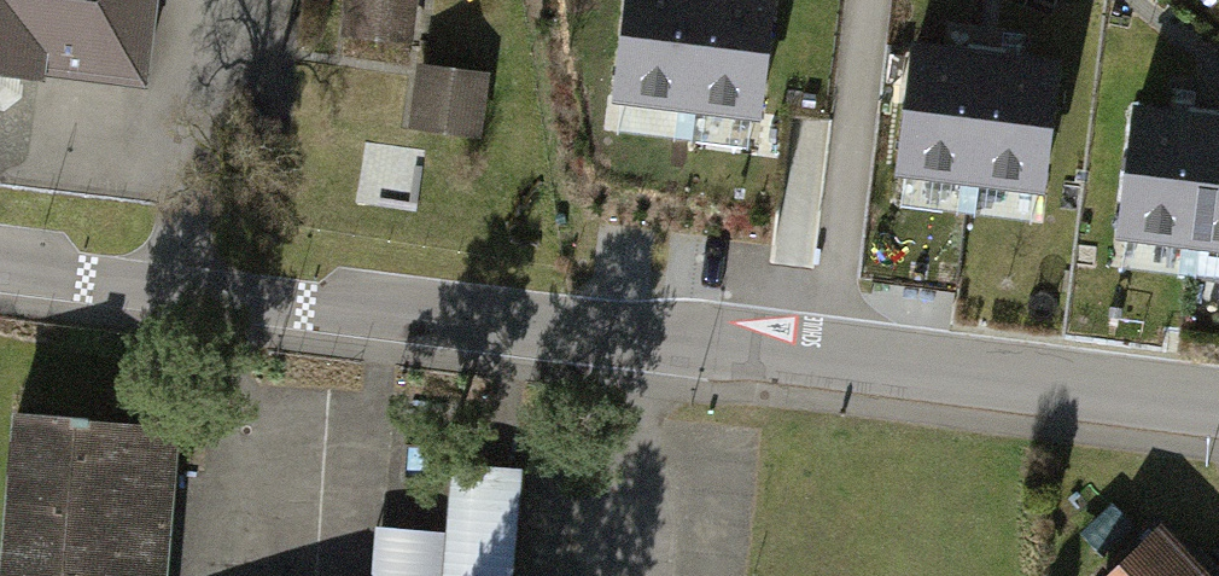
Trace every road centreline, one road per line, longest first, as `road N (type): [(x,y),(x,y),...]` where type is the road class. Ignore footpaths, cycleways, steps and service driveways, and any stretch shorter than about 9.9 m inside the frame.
road 1 (residential): [(0,254),(1218,409)]

